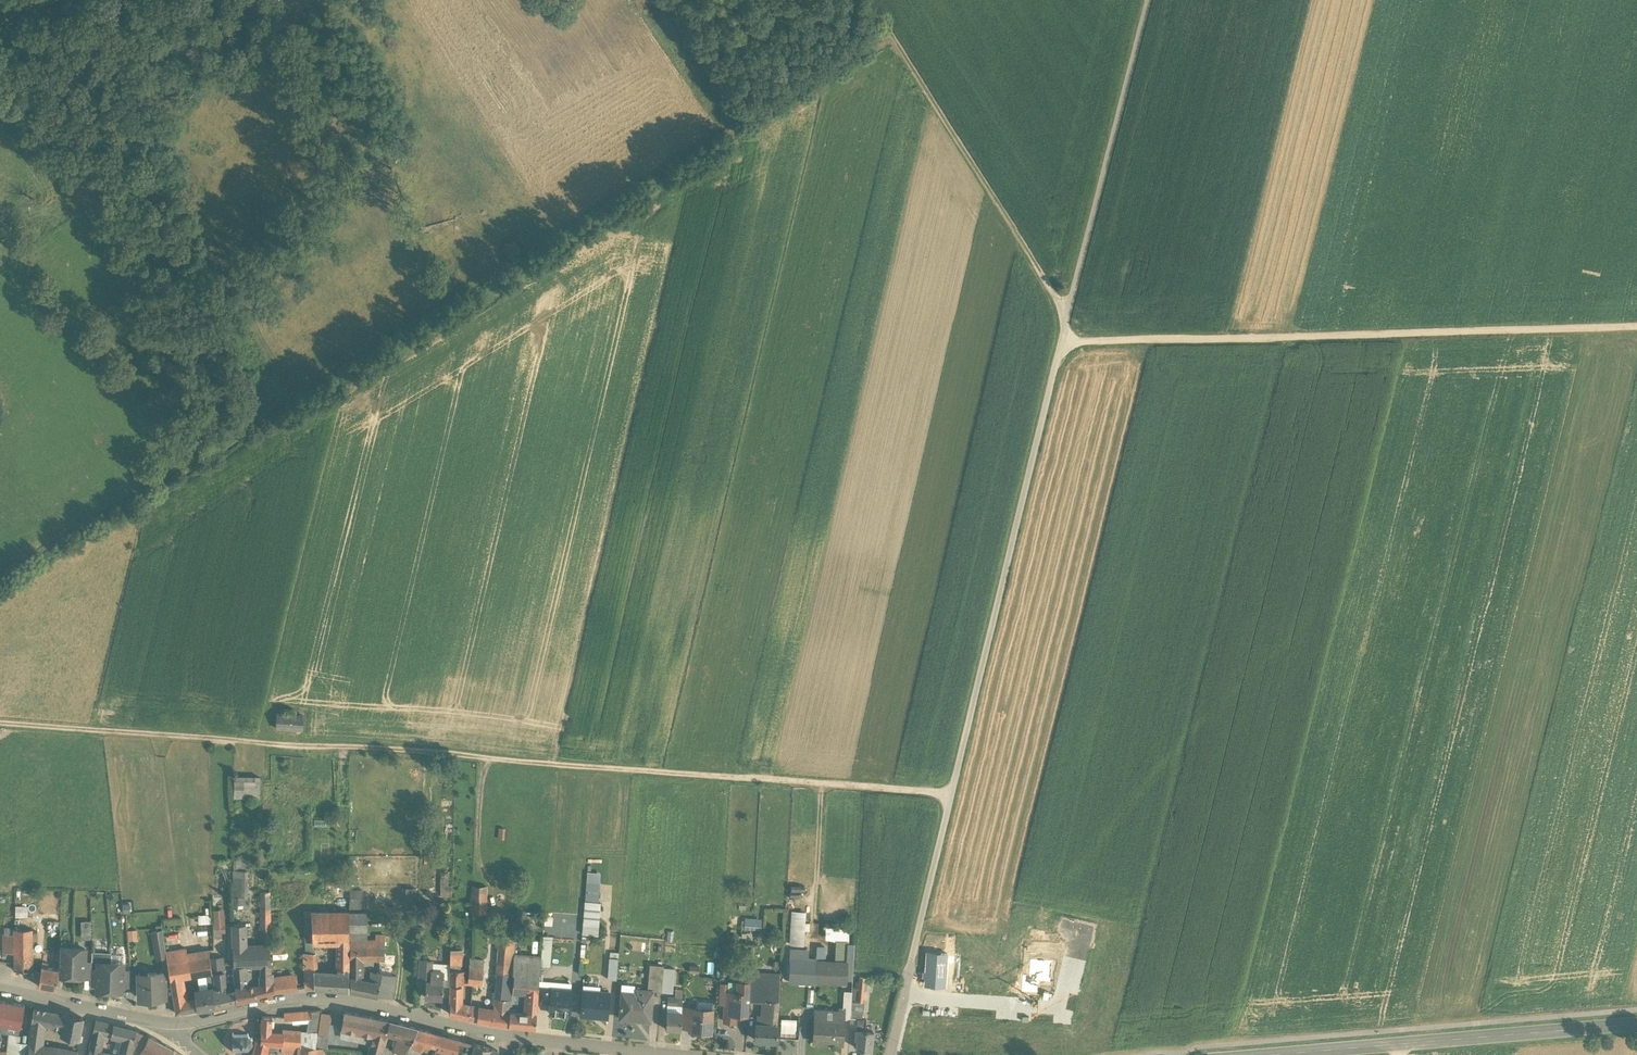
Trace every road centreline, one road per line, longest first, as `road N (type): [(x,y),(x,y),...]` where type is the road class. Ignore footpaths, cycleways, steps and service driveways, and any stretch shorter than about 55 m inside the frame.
road 1 (track): [(887,31),(0,580)]
road 2 (track): [(953,796),(0,725)]
road 3 (unclassified): [(1065,342),(906,994)]
road 4 (track): [(1636,324),(1065,342)]
road 5 (residential): [(704,1054),(487,1031),(340,998),(178,1022)]
road 6 (track): [(867,0),(1070,313)]
road 7 (tertiary): [(1270,1054),(1636,1024)]
road 8 (track): [(1150,0),(1070,313)]
road 9 (residential): [(906,994),(1059,1004),(1080,931)]
road 10 (residential): [(178,1022),(0,987)]

